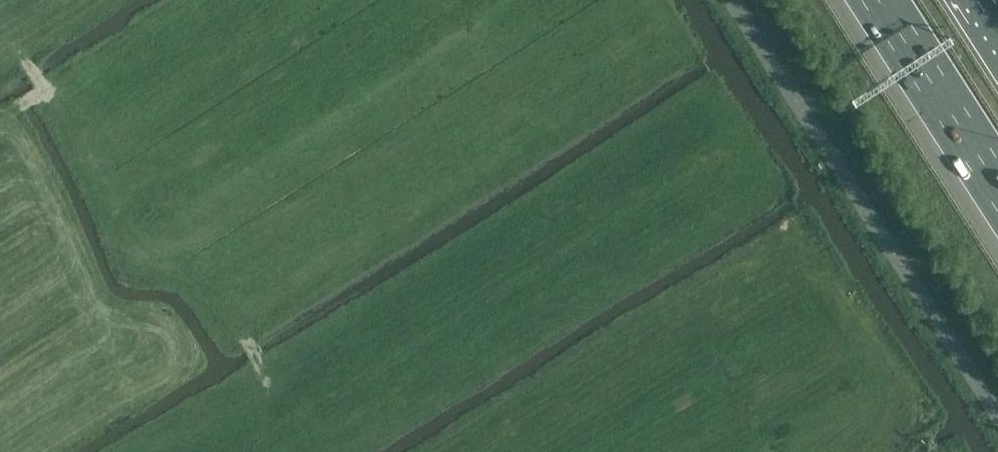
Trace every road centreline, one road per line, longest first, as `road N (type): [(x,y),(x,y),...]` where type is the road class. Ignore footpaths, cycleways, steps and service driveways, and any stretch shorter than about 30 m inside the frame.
road 1 (motorway): [(882,0),(997,182)]

